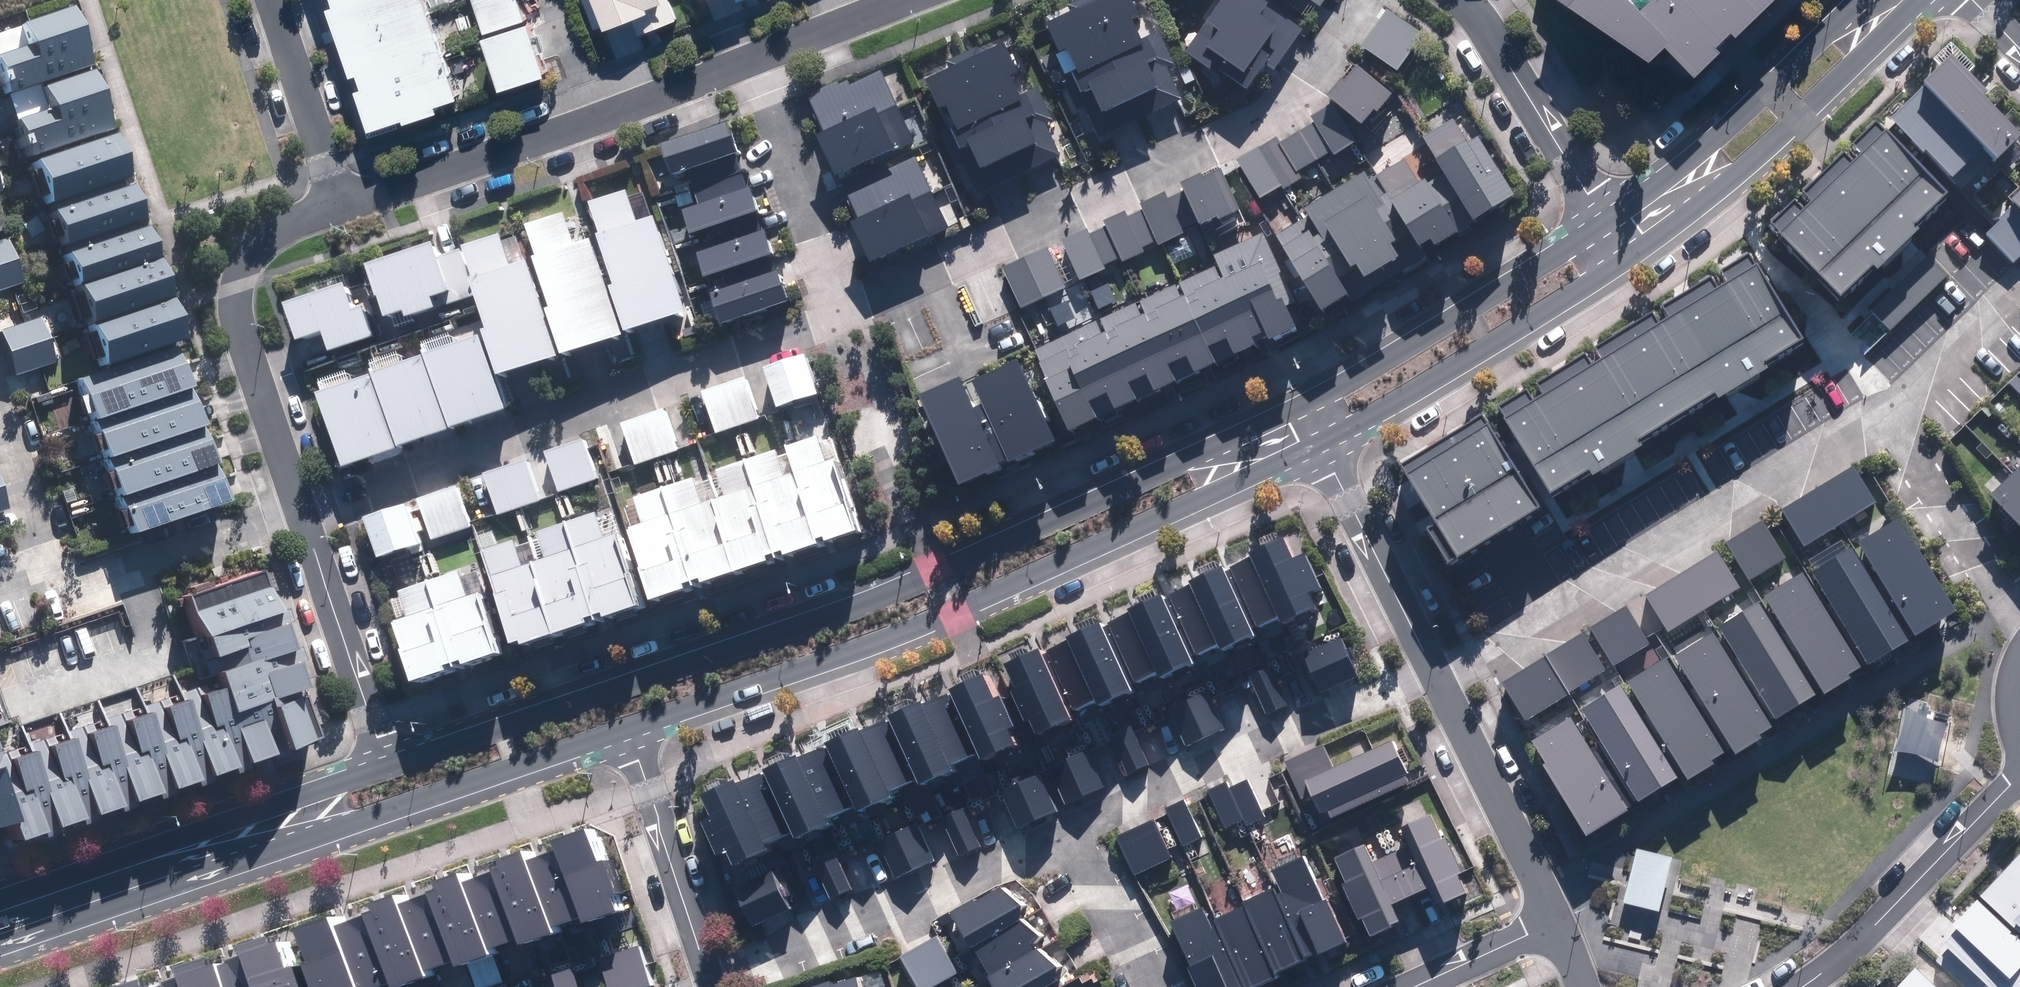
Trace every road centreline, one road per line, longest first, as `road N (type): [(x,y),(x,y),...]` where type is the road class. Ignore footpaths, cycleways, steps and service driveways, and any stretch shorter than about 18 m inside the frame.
road 1 (tertiary): [(388,771),(937,572),(1310,398)]
road 2 (tertiary): [(1331,444),(955,611),(636,731)]
road 3 (tertiary): [(636,731),(0,953)]
road 4 (residential): [(1364,0),(1310,87),(1275,116),(841,312)]
road 5 (residential): [(841,312),(304,516)]
road 6 (residential): [(1435,669),(1887,413)]
road 7 (tertiary): [(0,893),(388,771)]
road 8 (residential): [(1067,834),(1435,669)]
road 9 (tertiary): [(1927,0),(1759,164),(1636,261)]
road 10 (residential): [(710,978),(1067,834)]
road 11 (residential): [(304,516),(235,308),(237,287),(268,239),(343,207)]
road 12 (tertiary): [(1636,261),(1482,361),(1331,444)]
road 13 (tertiary): [(1310,398),(1465,310),(1604,215)]
road 14 (tertiary): [(1604,215),(1765,87),(1857,0)]
road 15 (residential): [(2019,774),(1877,920),(1795,986)]
road 16 (residential): [(304,516),(68,597),(55,563)]
road 17 (residential): [(1554,921),(1435,669)]
road 18 (residential): [(388,771),(304,516)]
road 19 (residential): [(751,60),(841,312)]
road 20 (residential): [(343,207),(590,123)]
road 21 (residential): [(636,731),(710,978)]
road 22 (residential): [(1604,215),(1465,7)]
road 23 (residential): [(1435,669),(1331,444)]
road 24 (residential): [(1887,413),(2019,613)]
road 25 (residential): [(274,0),(343,207)]
road 26 (residential): [(1887,413),(2019,281)]
road 27 (residential): [(590,123),(751,60)]
road 28 (residential): [(1067,834),(1145,986)]
road 29 (residential): [(55,563),(0,408)]
road 30 (residential): [(751,60),(904,0)]
road 31 (residential): [(1416,986),(1554,921)]
road 32 (residential): [(548,0),(590,123)]

